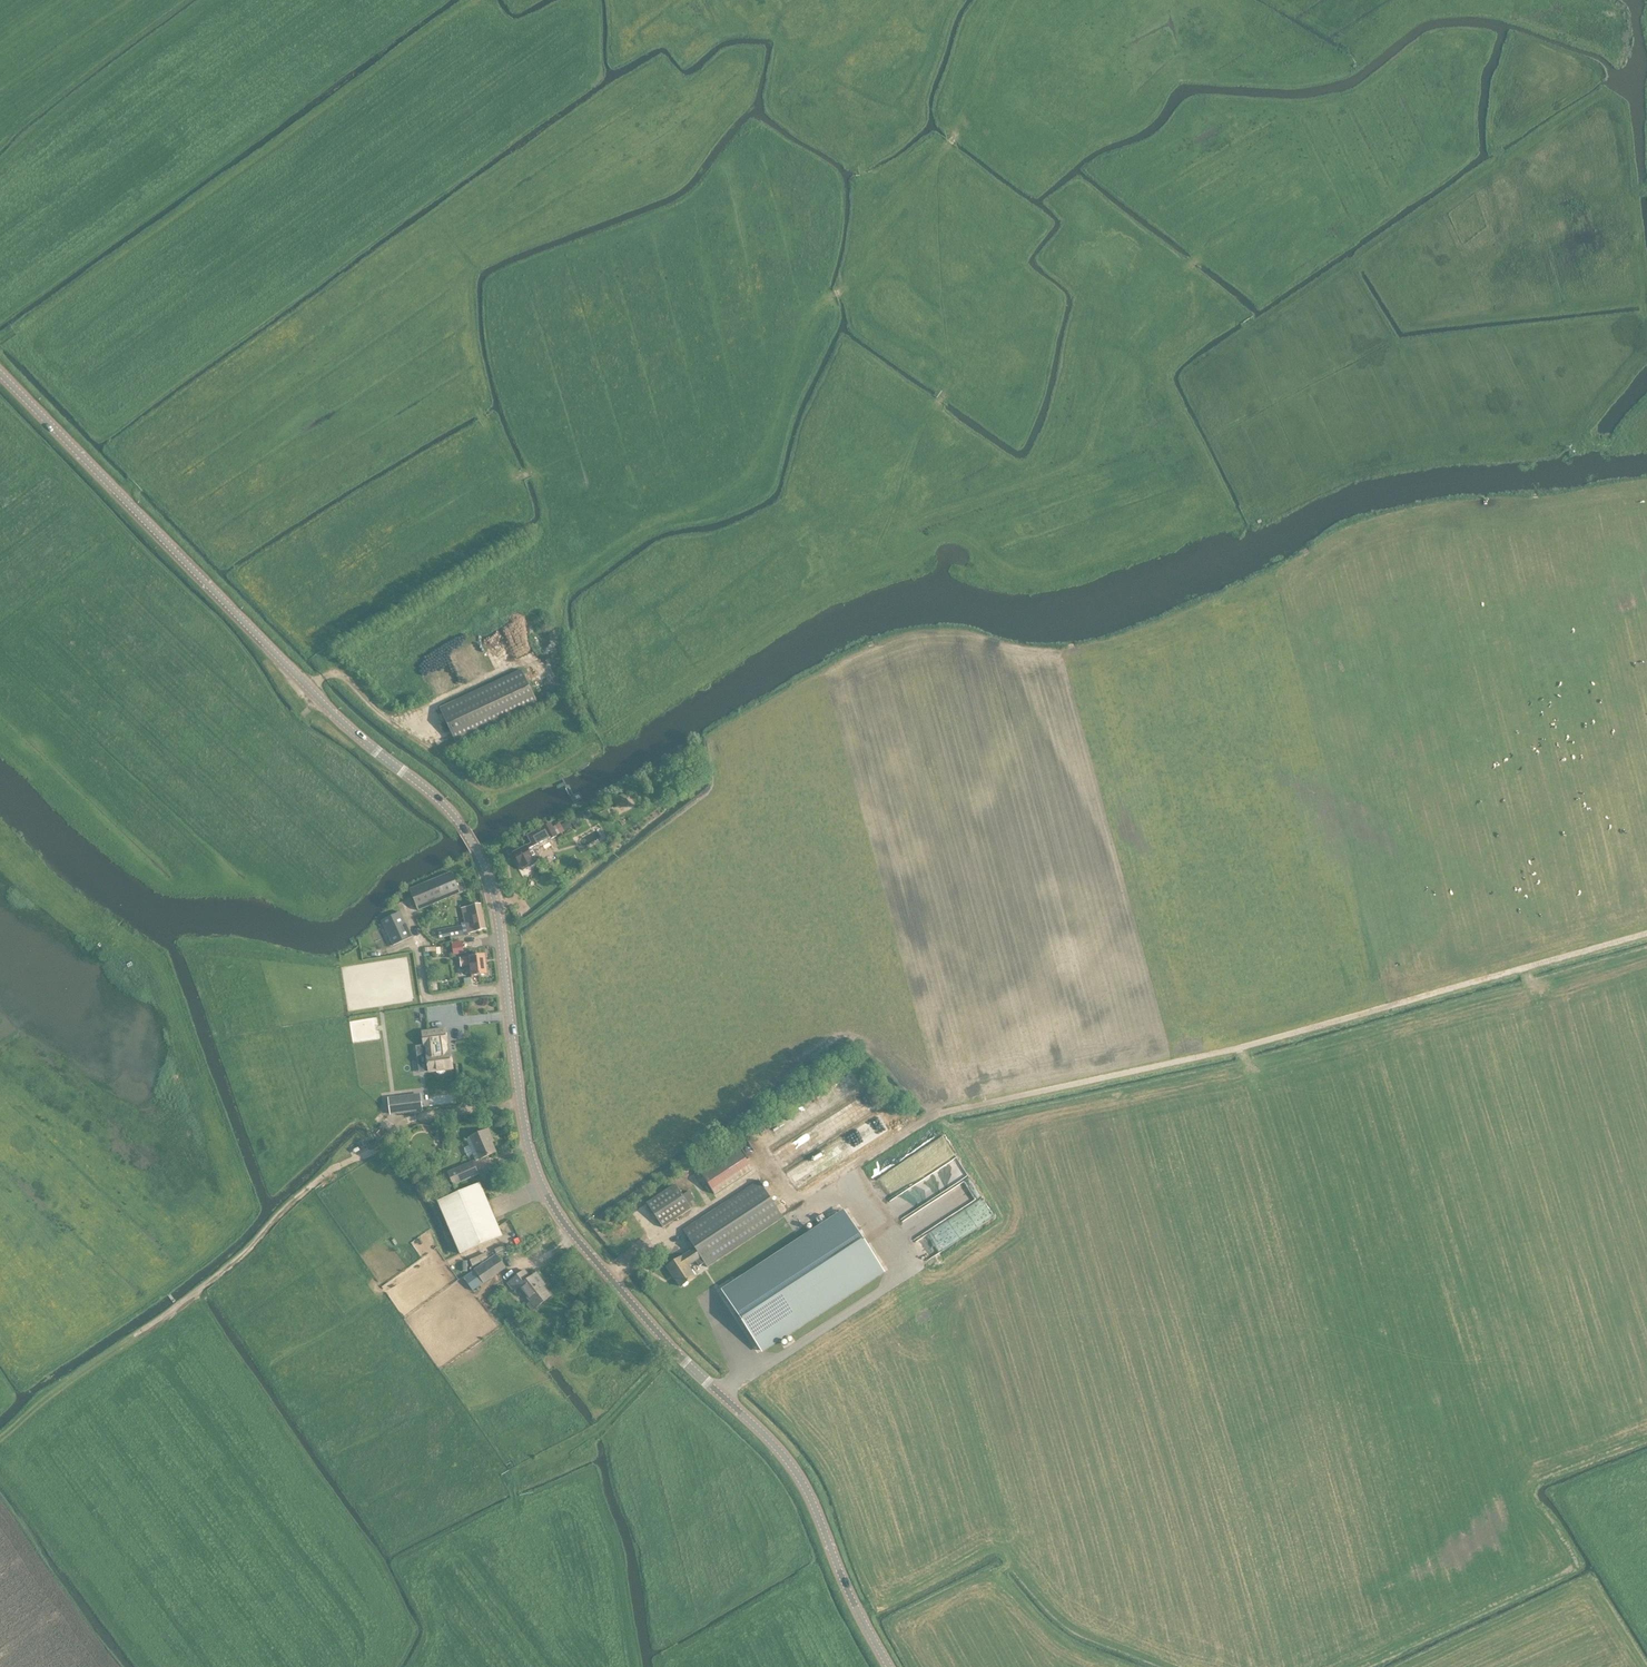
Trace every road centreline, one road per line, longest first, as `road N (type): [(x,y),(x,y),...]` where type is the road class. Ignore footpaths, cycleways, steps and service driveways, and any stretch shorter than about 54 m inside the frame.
road 1 (tertiary): [(889,1666),(793,1468),(626,1298),(548,1196),(526,1130),(492,889),(460,824),(346,726),(0,374)]
road 2 (track): [(1646,935),(1232,1049),(924,1120),(789,1202),(765,1170),(604,1271)]
road 3 (track): [(334,676),(393,725),(554,647),(561,586),(648,525),(766,483),(820,307),(855,281),(876,198),(854,154)]
road 4 (track): [(0,1437),(243,1255),(331,1169),(383,1146),(407,1119),(521,1102)]
road 5 (track): [(473,0),(0,341)]
road 6 (track): [(334,676),(315,642),(531,469)]
road 7 (track): [(619,725),(533,780),(487,792),(393,725)]
road 8 (track): [(876,198),(942,158),(1031,0)]
road 9 (track): [(583,1437),(675,1350)]

